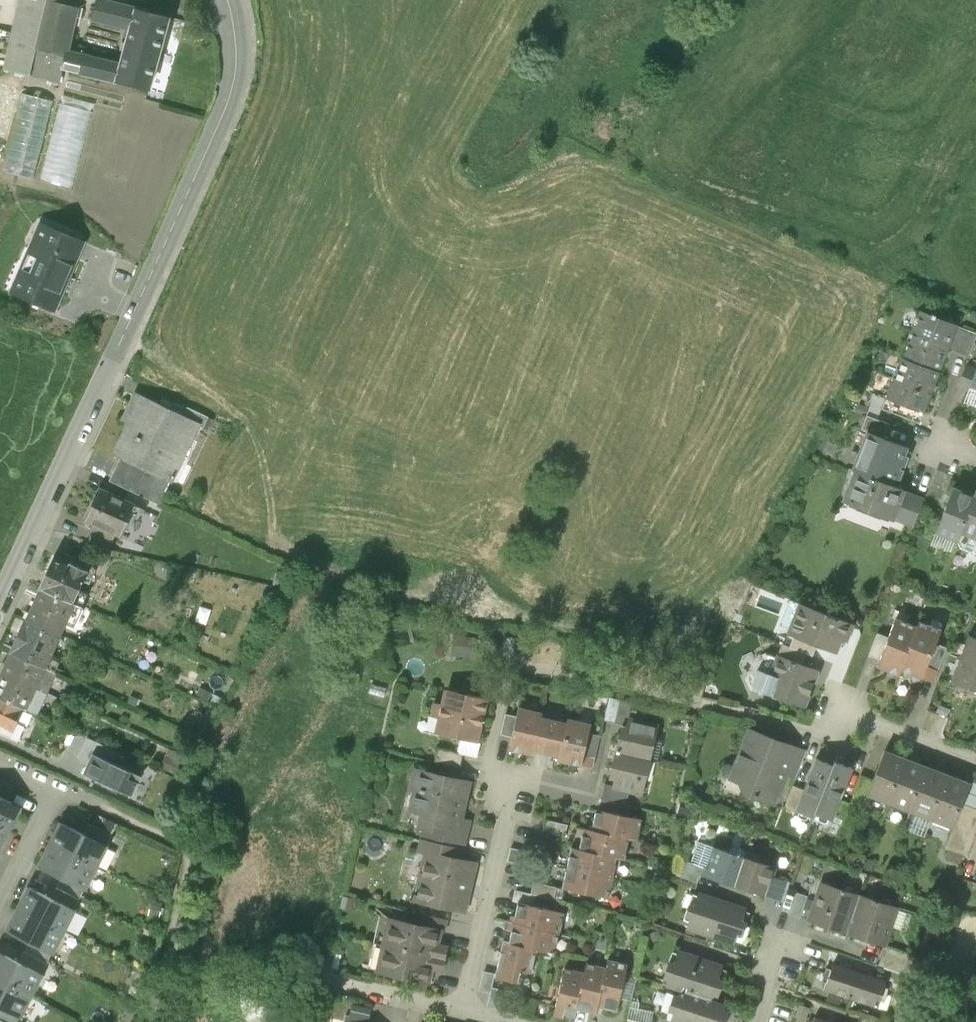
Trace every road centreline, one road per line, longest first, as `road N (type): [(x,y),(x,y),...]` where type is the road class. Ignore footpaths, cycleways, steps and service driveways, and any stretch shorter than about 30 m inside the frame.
road 1 (tertiary): [(227,0),(236,52),(226,106),(0,599)]
road 2 (residential): [(486,770),(514,789),(463,1013),(500,1021)]
road 3 (residential): [(975,759),(850,714),(811,731)]
road 4 (residential): [(56,790),(0,907)]
road 5 (residential): [(56,790),(175,838)]

